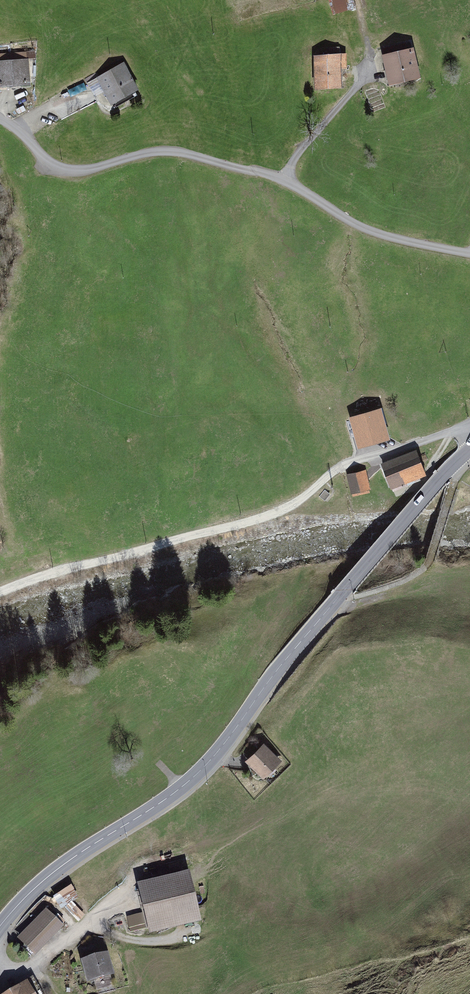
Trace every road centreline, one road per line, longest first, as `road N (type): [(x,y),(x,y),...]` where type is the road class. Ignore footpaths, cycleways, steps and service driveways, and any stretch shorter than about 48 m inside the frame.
road 1 (secondary): [(0,926),(63,865),(207,764),(281,666),(469,449)]

